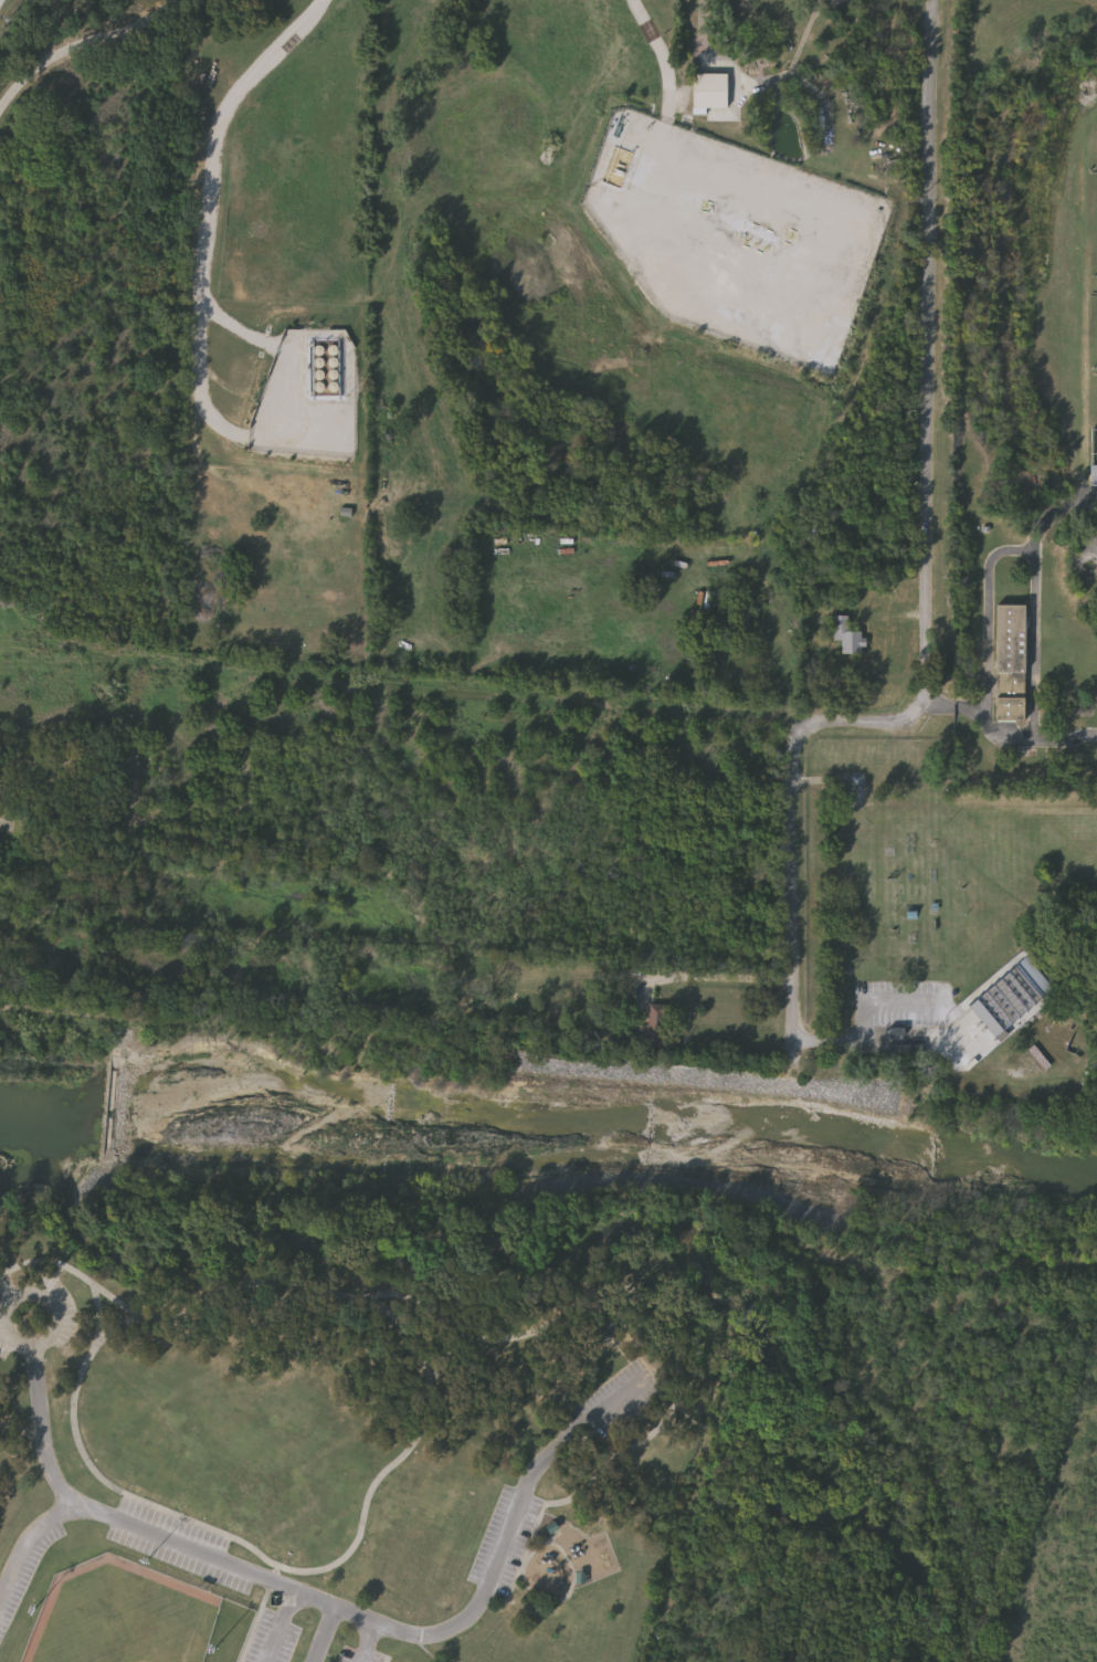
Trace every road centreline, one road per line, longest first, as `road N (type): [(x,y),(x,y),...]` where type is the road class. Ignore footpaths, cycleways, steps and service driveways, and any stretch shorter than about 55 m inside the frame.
road 1 (residential): [(808,1042),(803,736),(822,726),(883,729),(925,707),(931,0)]
road 2 (track): [(198,338),(211,376),(233,392),(339,412),(352,436),(340,477),(305,494),(223,478),(205,464),(196,442),(198,338)]
road 3 (track): [(318,0),(232,95),(210,132),(201,171),(198,338)]

